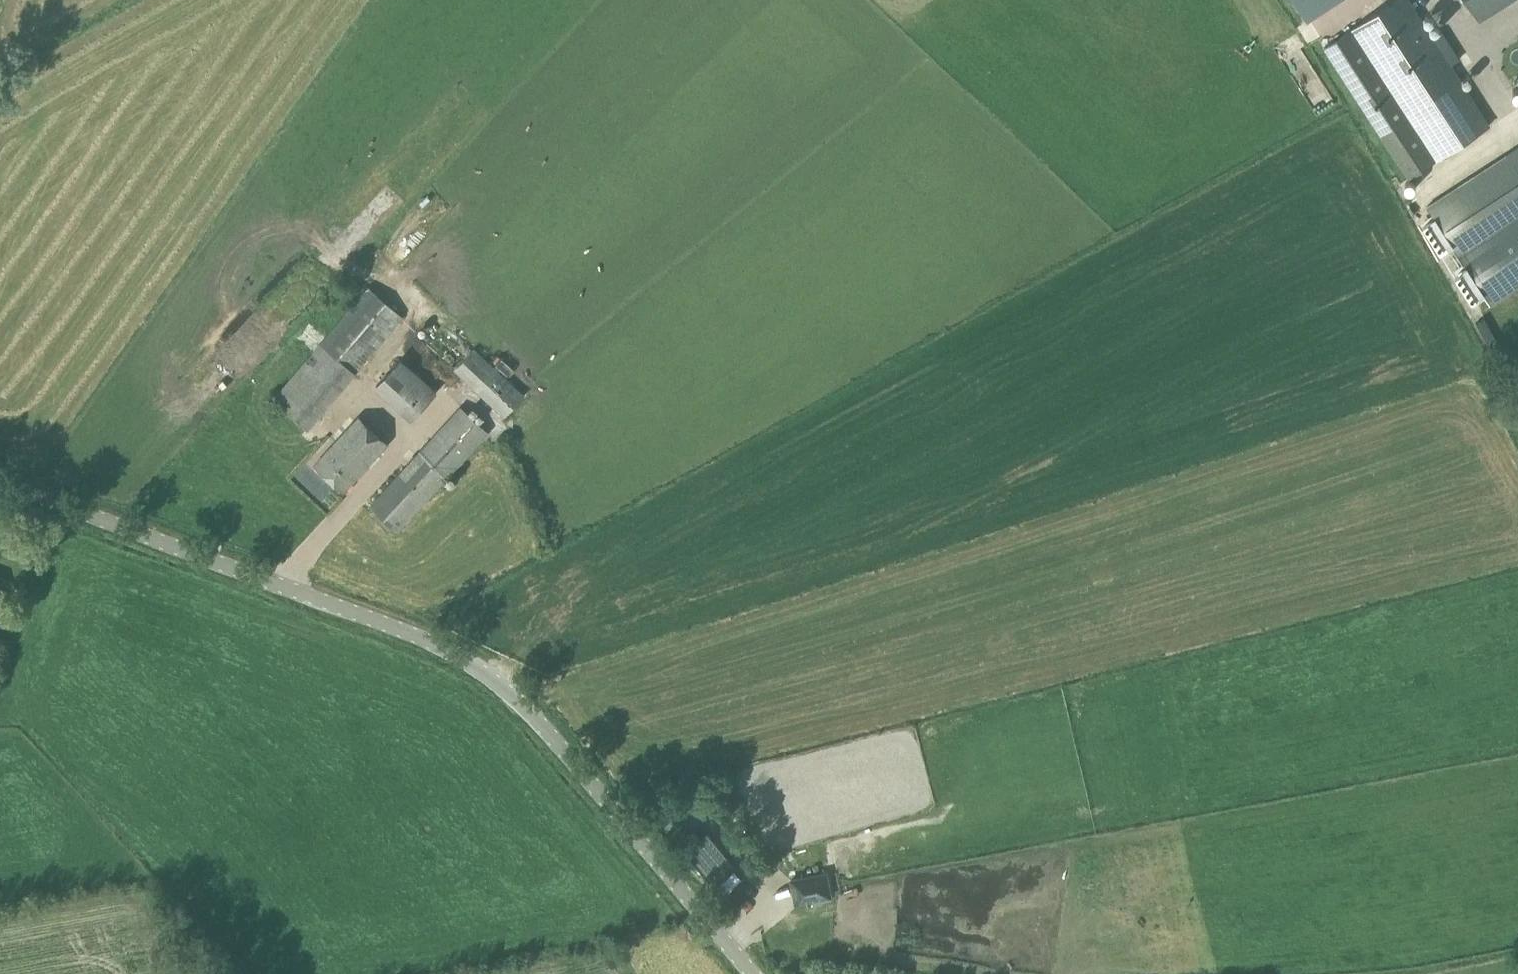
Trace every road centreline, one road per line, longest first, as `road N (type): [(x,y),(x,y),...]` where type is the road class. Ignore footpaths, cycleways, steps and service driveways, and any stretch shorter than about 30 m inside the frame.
road 1 (unclassified): [(751,973),(525,706),(472,661),(0,483)]

